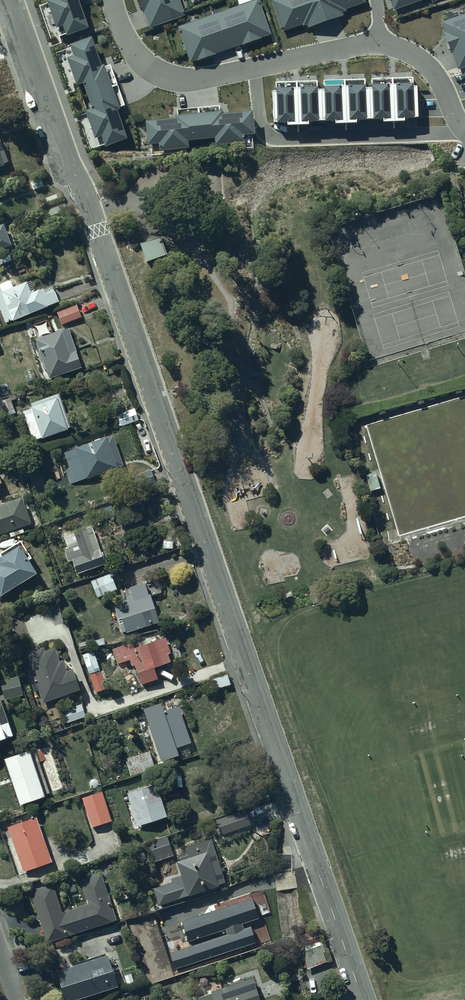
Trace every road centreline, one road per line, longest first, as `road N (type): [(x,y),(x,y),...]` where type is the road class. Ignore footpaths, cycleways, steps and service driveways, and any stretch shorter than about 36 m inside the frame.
road 1 (unclassified): [(364,999),(10,0)]
road 2 (residential): [(464,123),(430,70),(388,46),(340,48),(193,80),(157,73),(133,51),(112,0)]

